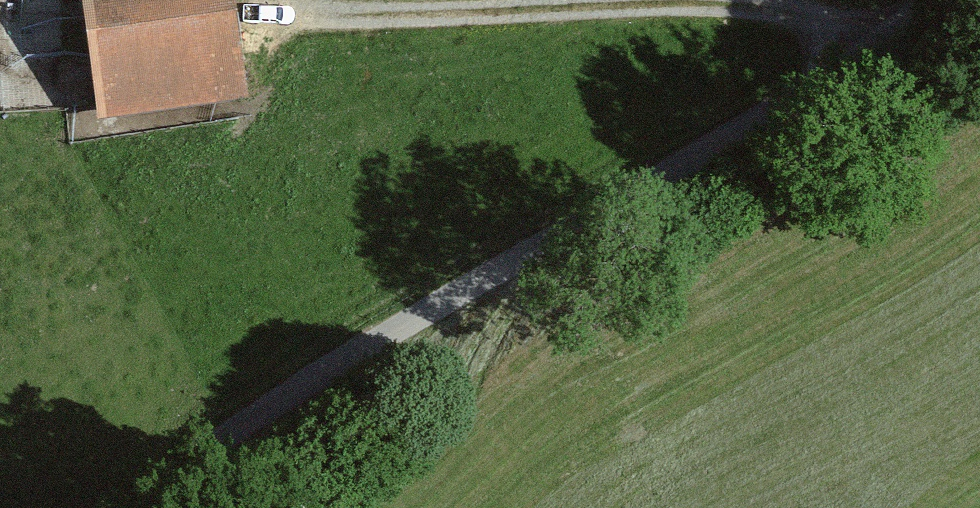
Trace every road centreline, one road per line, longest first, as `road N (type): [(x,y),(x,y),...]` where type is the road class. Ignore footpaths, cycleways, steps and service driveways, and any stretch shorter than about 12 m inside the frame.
road 1 (unclassified): [(132,507),(275,401),(819,81),(934,0)]
road 2 (track): [(280,10),(706,1),(770,7),(876,40)]

